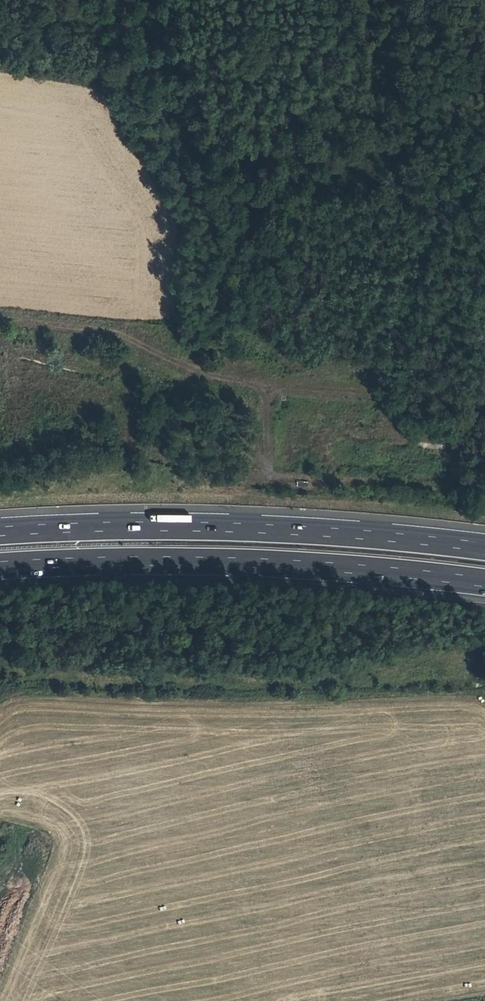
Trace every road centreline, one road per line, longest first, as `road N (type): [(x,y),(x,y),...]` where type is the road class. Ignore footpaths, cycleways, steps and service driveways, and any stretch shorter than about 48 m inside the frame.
road 1 (motorway): [(0,568),(273,565),(484,585)]
road 2 (motorway): [(484,549),(196,528),(0,533)]

